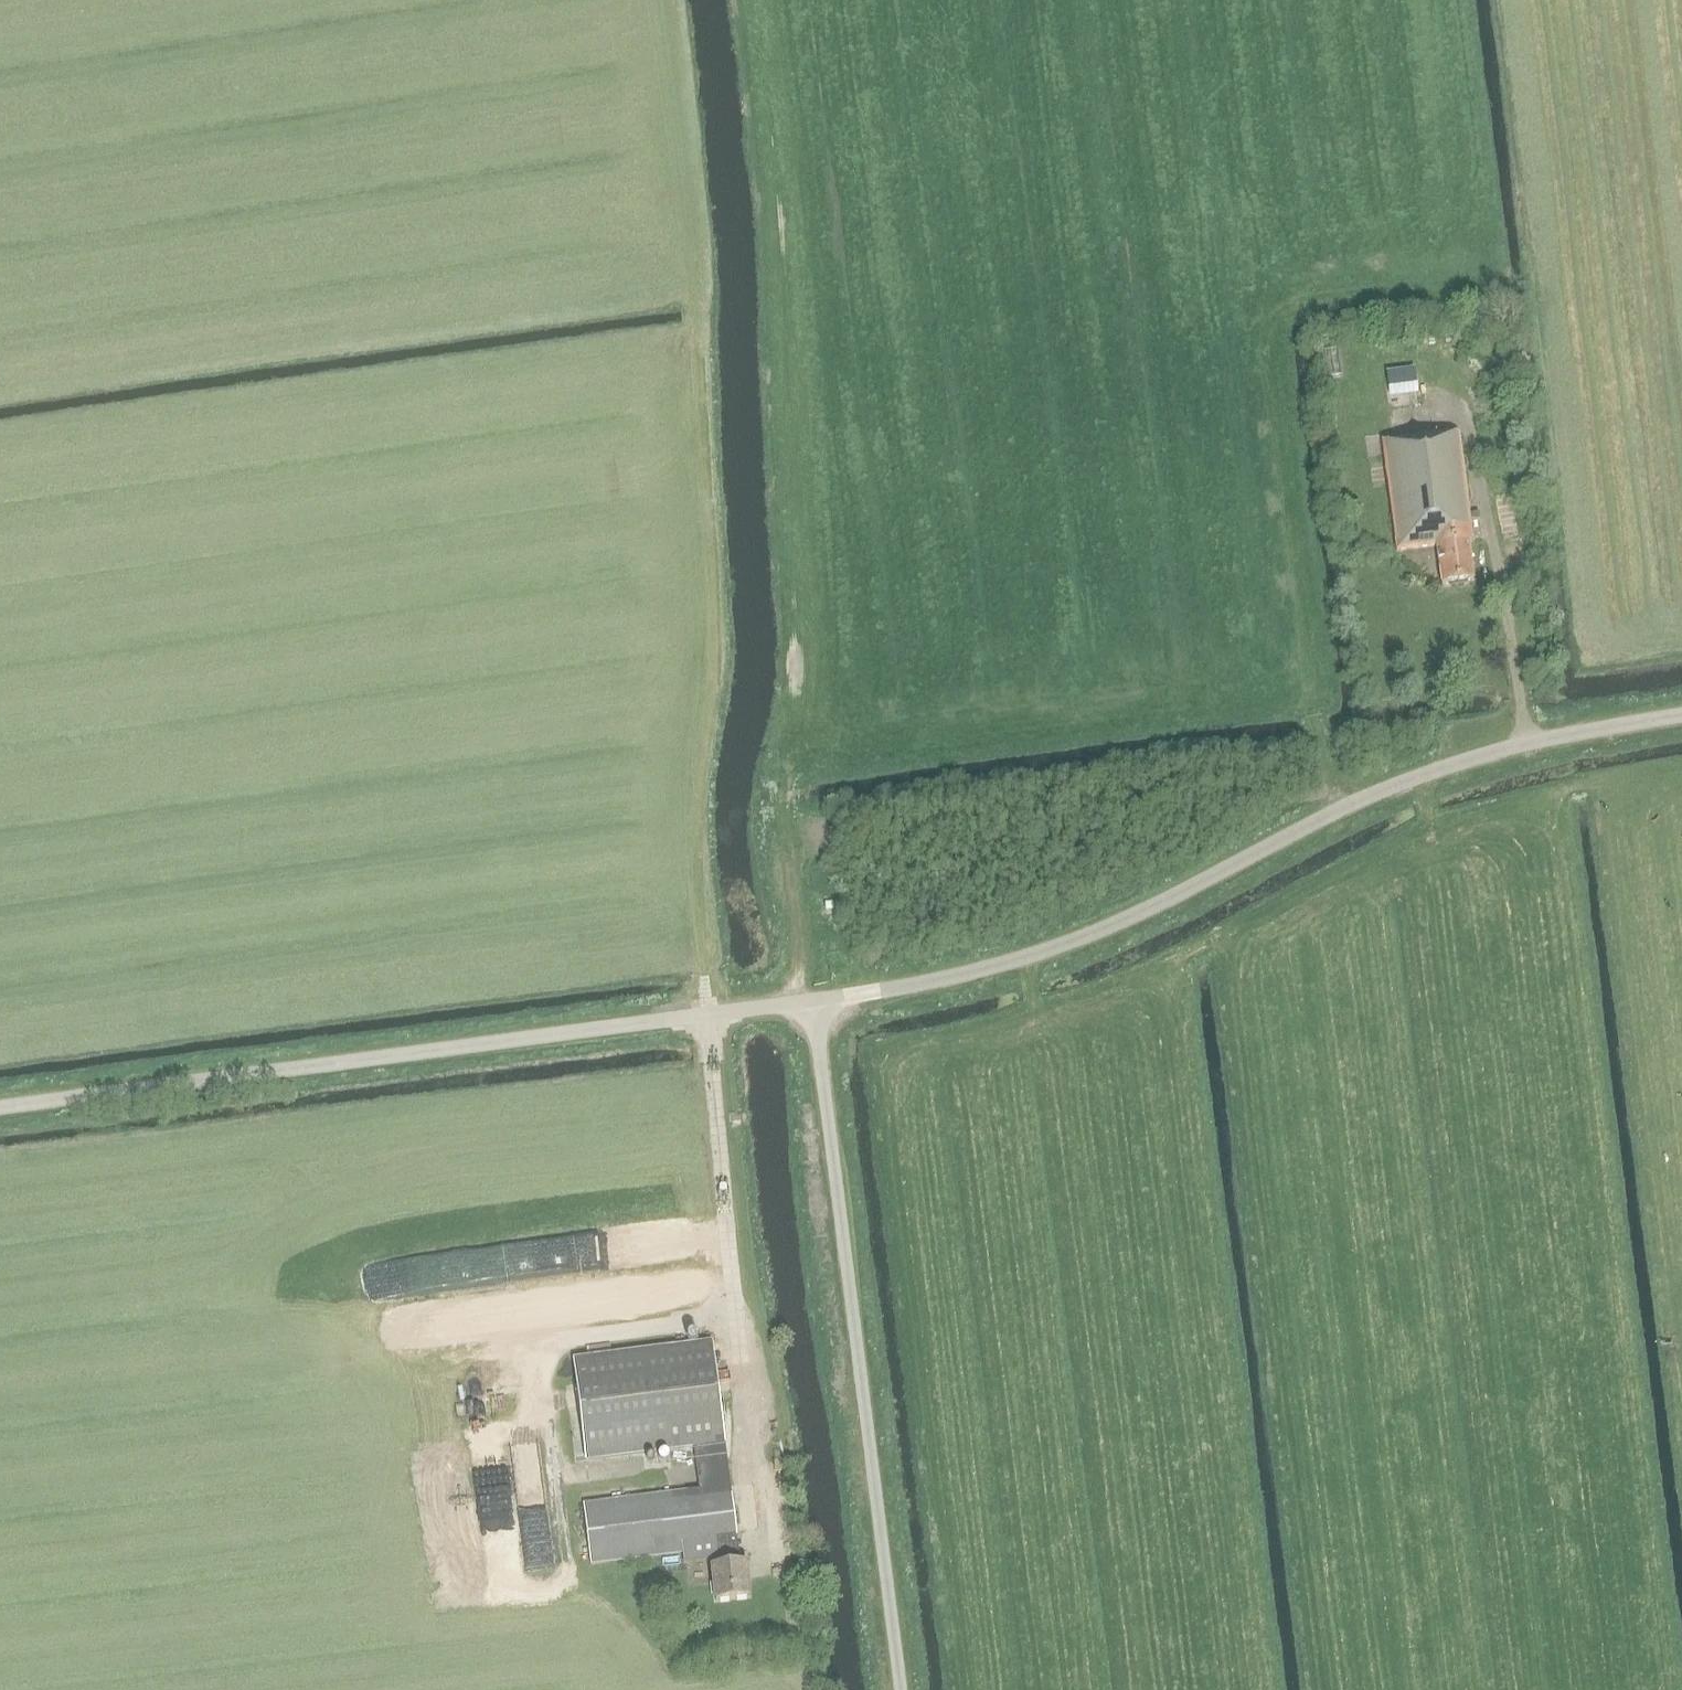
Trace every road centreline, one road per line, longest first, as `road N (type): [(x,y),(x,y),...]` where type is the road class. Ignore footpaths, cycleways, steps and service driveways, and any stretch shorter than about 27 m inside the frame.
road 1 (unclassified): [(812,1003),(1038,961),(1435,779),(1562,742),(1681,720)]
road 2 (unclassified): [(812,1003),(0,1110)]
road 3 (unclassified): [(901,1689),(812,1003)]

